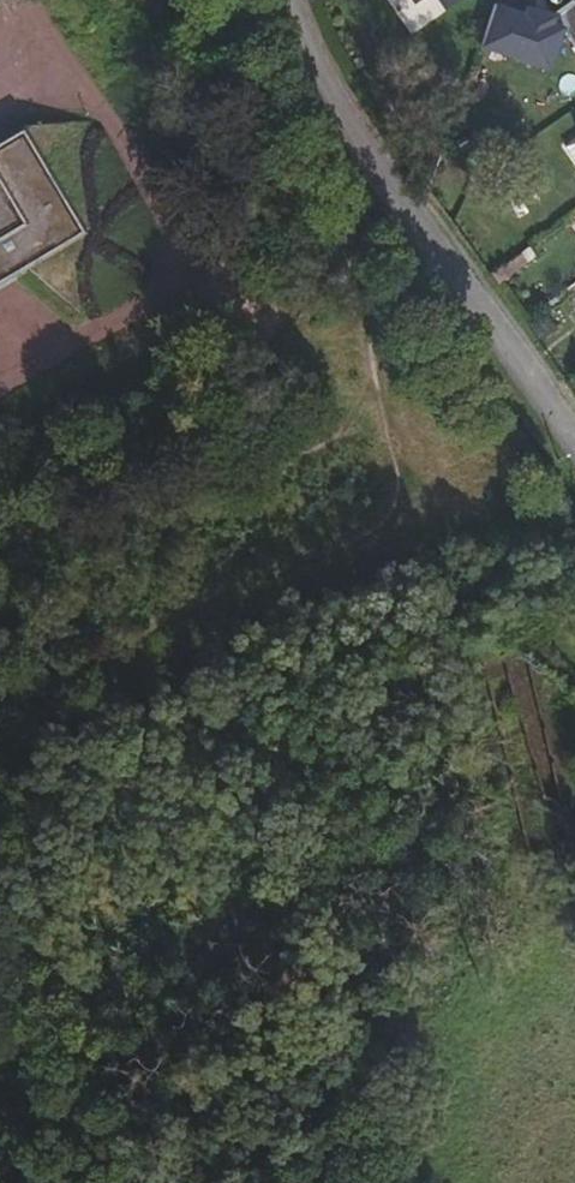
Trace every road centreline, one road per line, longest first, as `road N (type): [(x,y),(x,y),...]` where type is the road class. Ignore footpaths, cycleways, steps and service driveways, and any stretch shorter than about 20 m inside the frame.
road 1 (residential): [(574,441),(403,198),(335,86),(300,0)]

